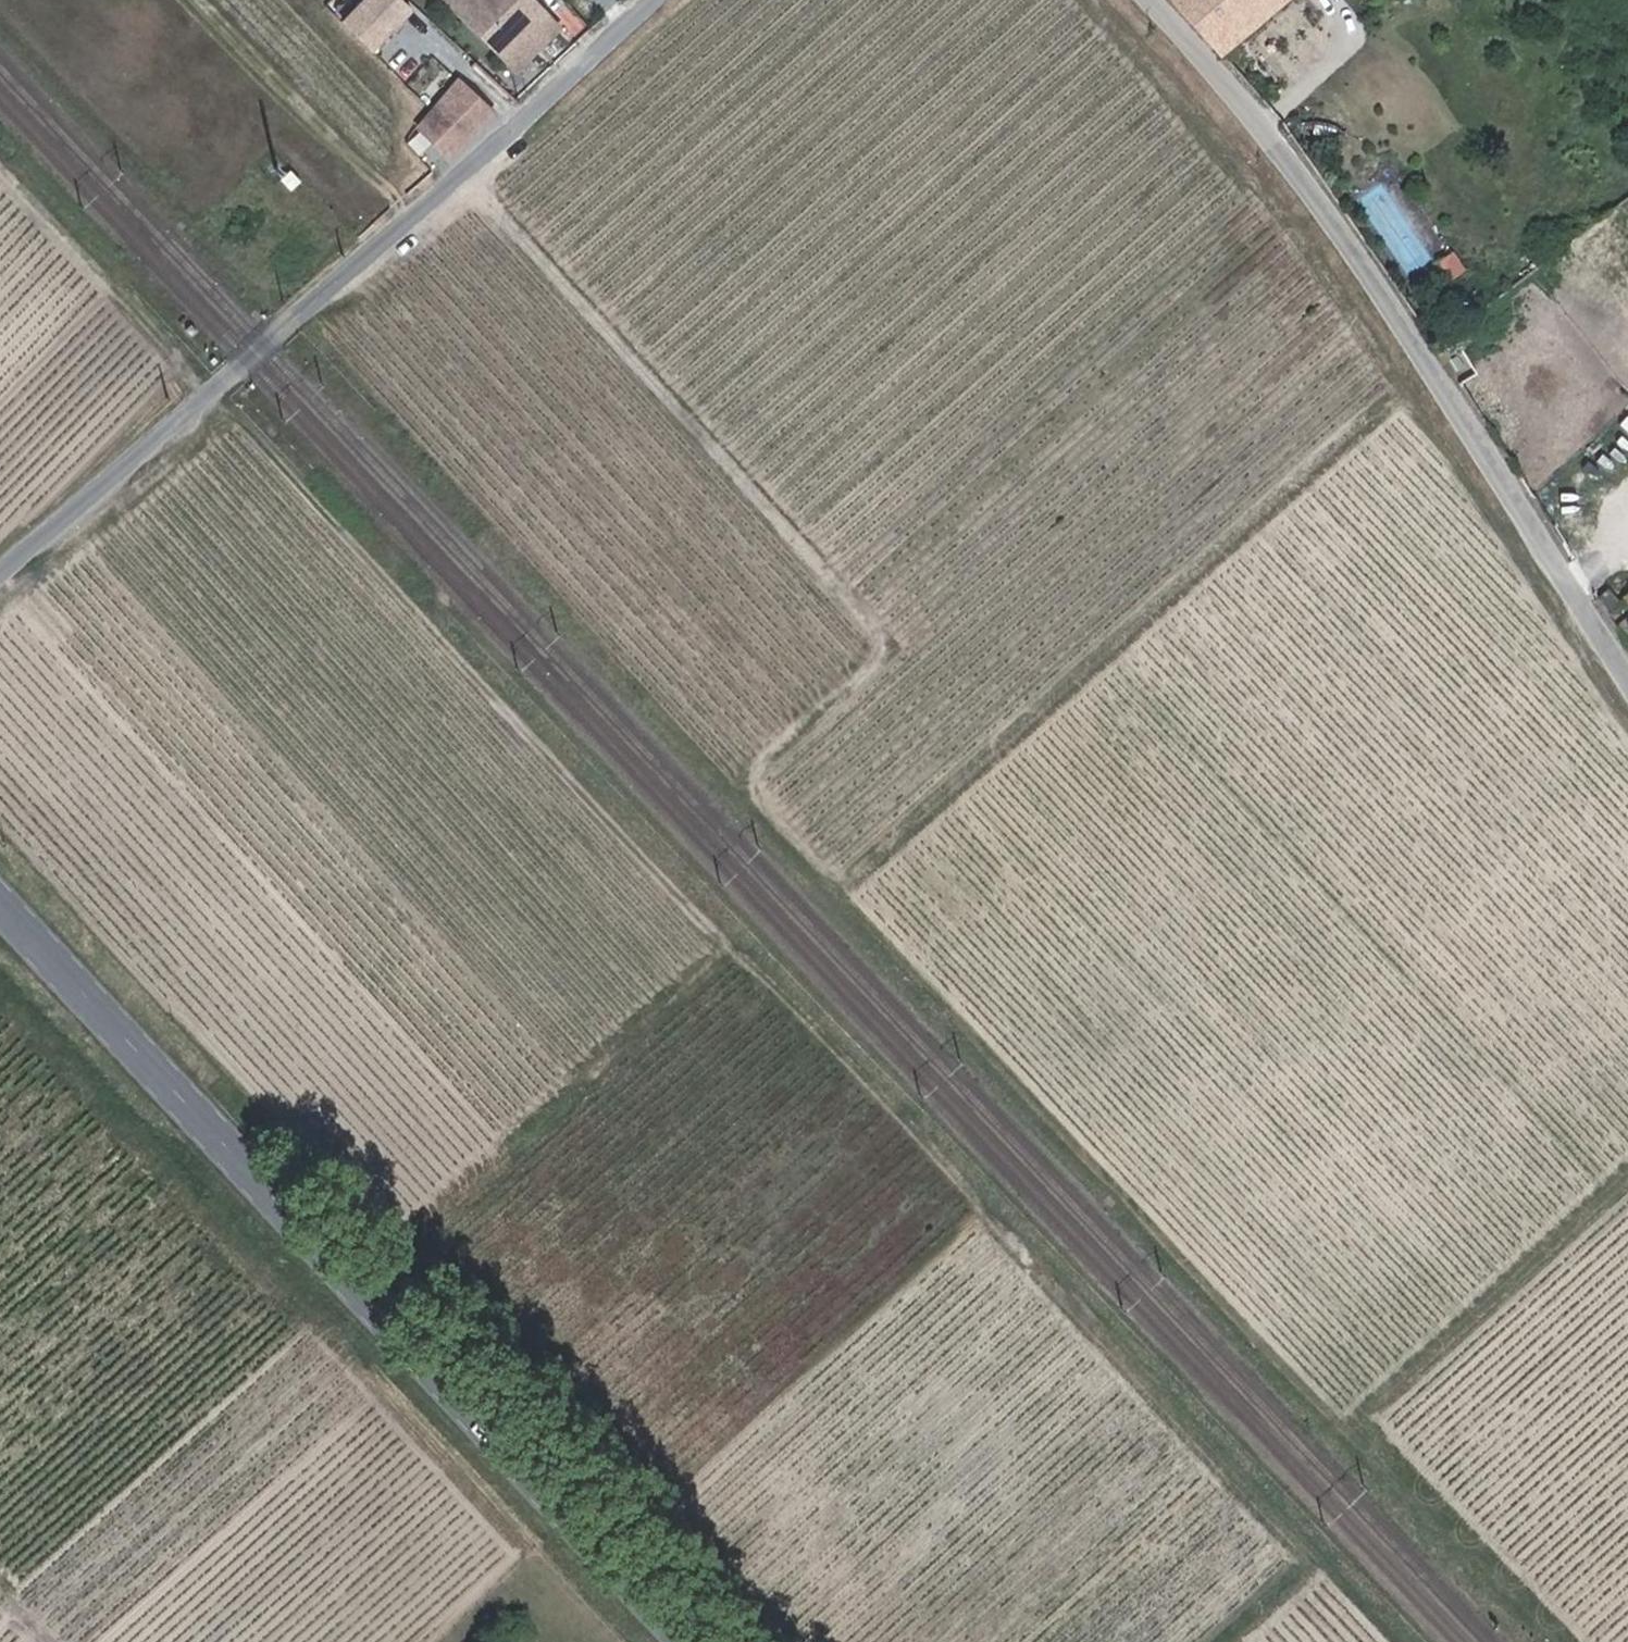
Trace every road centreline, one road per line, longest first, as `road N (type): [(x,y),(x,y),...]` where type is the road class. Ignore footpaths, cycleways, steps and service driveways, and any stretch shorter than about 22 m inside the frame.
road 1 (primary): [(0,901),(696,1641)]
road 2 (unclassified): [(653,0),(468,180),(0,576)]
road 3 (tertiary): [(1627,664),(1360,247),(1221,66),(1156,0)]

